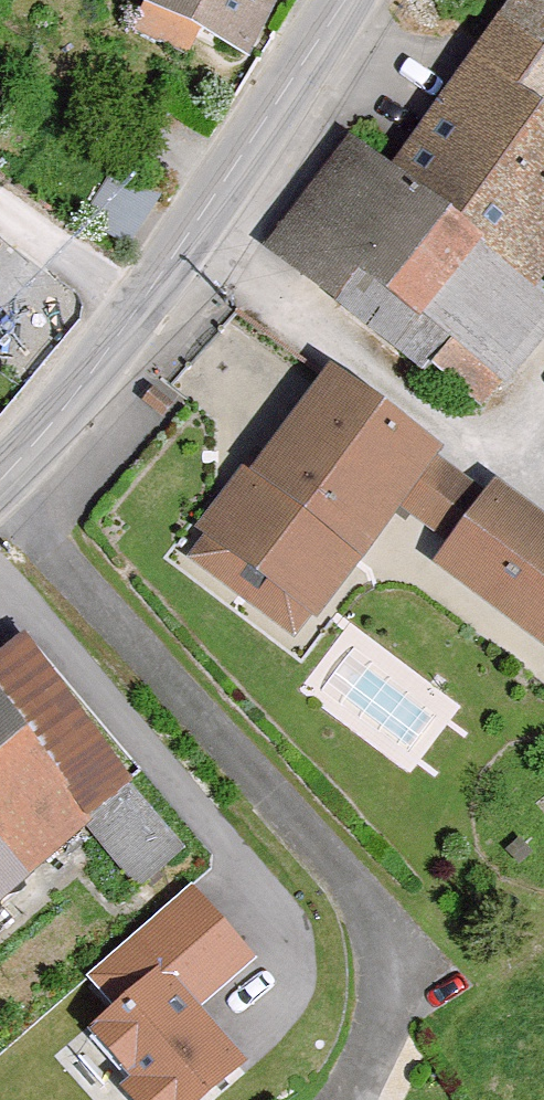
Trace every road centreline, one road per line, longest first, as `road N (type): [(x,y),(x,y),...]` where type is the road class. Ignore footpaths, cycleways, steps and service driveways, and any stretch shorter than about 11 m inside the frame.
road 1 (unclassified): [(137,314),(343,0)]
road 2 (unclassified): [(0,474),(137,314)]
road 3 (residential): [(0,224),(137,314)]

